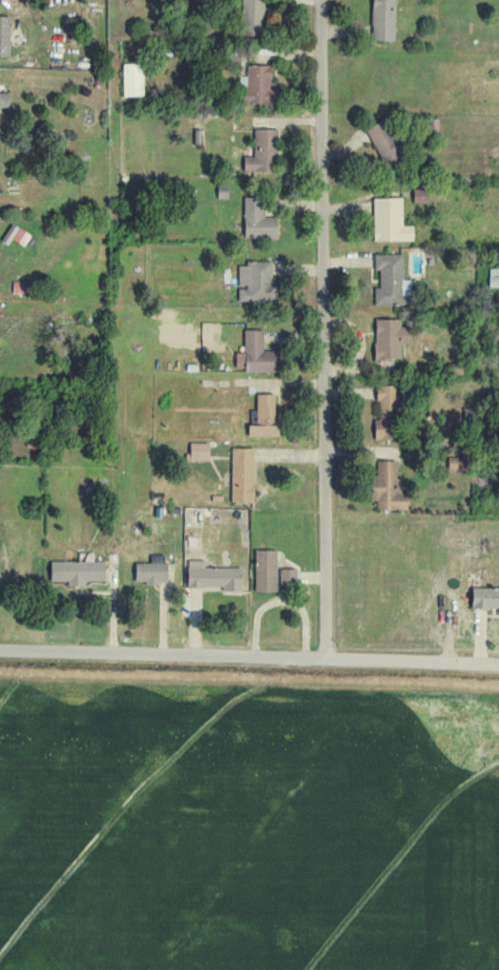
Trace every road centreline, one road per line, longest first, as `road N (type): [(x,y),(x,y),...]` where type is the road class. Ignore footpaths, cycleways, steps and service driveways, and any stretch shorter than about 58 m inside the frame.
road 1 (residential): [(327,653),(320,0)]
road 2 (tertiary): [(498,661),(0,646)]

